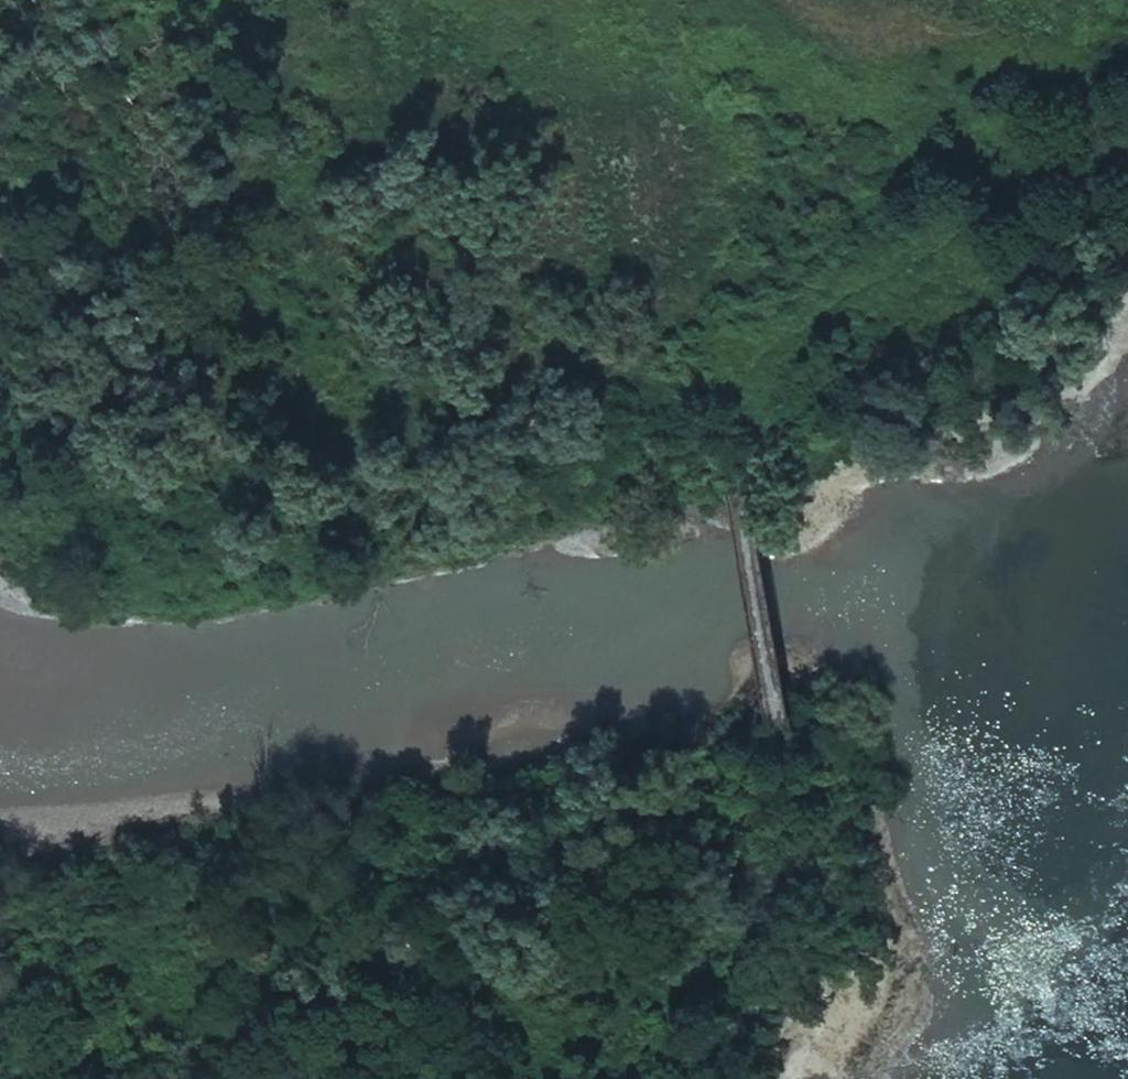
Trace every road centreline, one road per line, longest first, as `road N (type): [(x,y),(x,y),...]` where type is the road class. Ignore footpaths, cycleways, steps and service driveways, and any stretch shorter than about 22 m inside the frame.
road 1 (track): [(1127,140),(928,228),(806,298),(754,351),(738,435),(787,677)]
road 2 (track): [(694,1078),(797,843),(805,771),(787,677)]
road 3 (track): [(865,0),(1127,40)]

